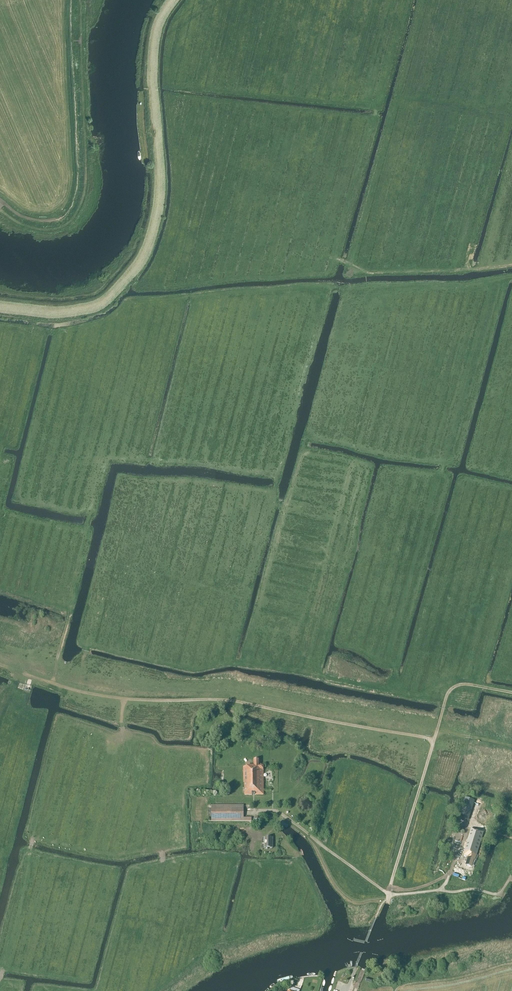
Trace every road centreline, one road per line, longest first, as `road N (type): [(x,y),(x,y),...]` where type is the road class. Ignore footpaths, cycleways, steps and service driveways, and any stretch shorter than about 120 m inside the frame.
road 1 (track): [(434,741),(228,700),(89,693),(0,666)]
road 2 (track): [(0,304),(53,310),(101,301),(140,257),(158,189),(152,45),(170,0)]
road 3 (track): [(389,894),(434,741)]
road 4 (unclassified): [(387,904),(389,894),(498,894),(511,873)]

